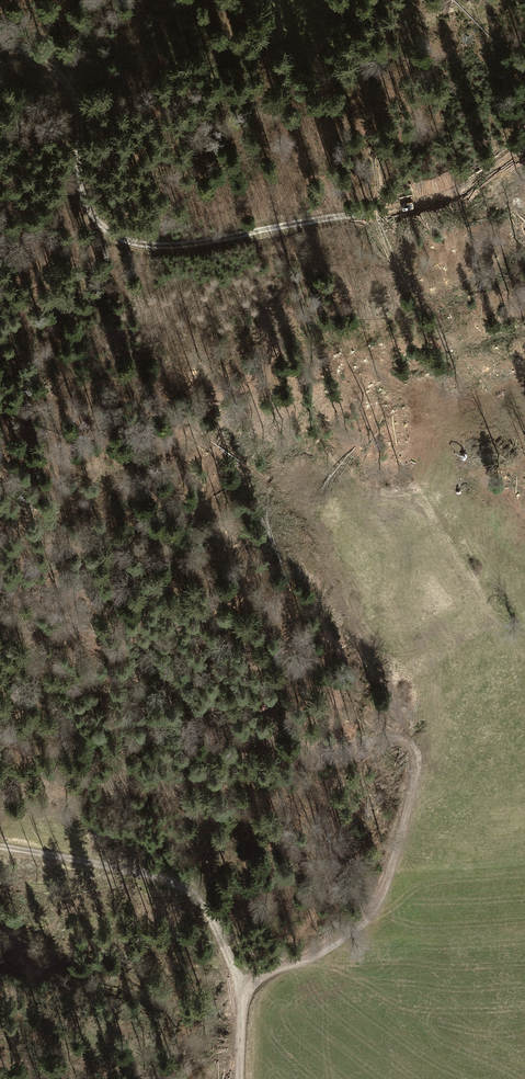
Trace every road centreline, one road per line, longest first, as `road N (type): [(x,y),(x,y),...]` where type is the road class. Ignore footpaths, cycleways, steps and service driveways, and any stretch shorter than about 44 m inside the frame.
road 1 (track): [(248,988),(352,934),(372,913),(391,873),(415,753),(397,737),(335,752)]
road 2 (track): [(524,145),(435,199),(145,247)]
road 3 (track): [(335,752),(249,736),(105,634),(81,627),(26,633),(0,614)]
road 4 (track): [(248,988),(212,919),(185,891),(0,849)]
road 5 (track): [(145,247),(105,233),(87,210),(72,93),(48,65),(0,42)]

